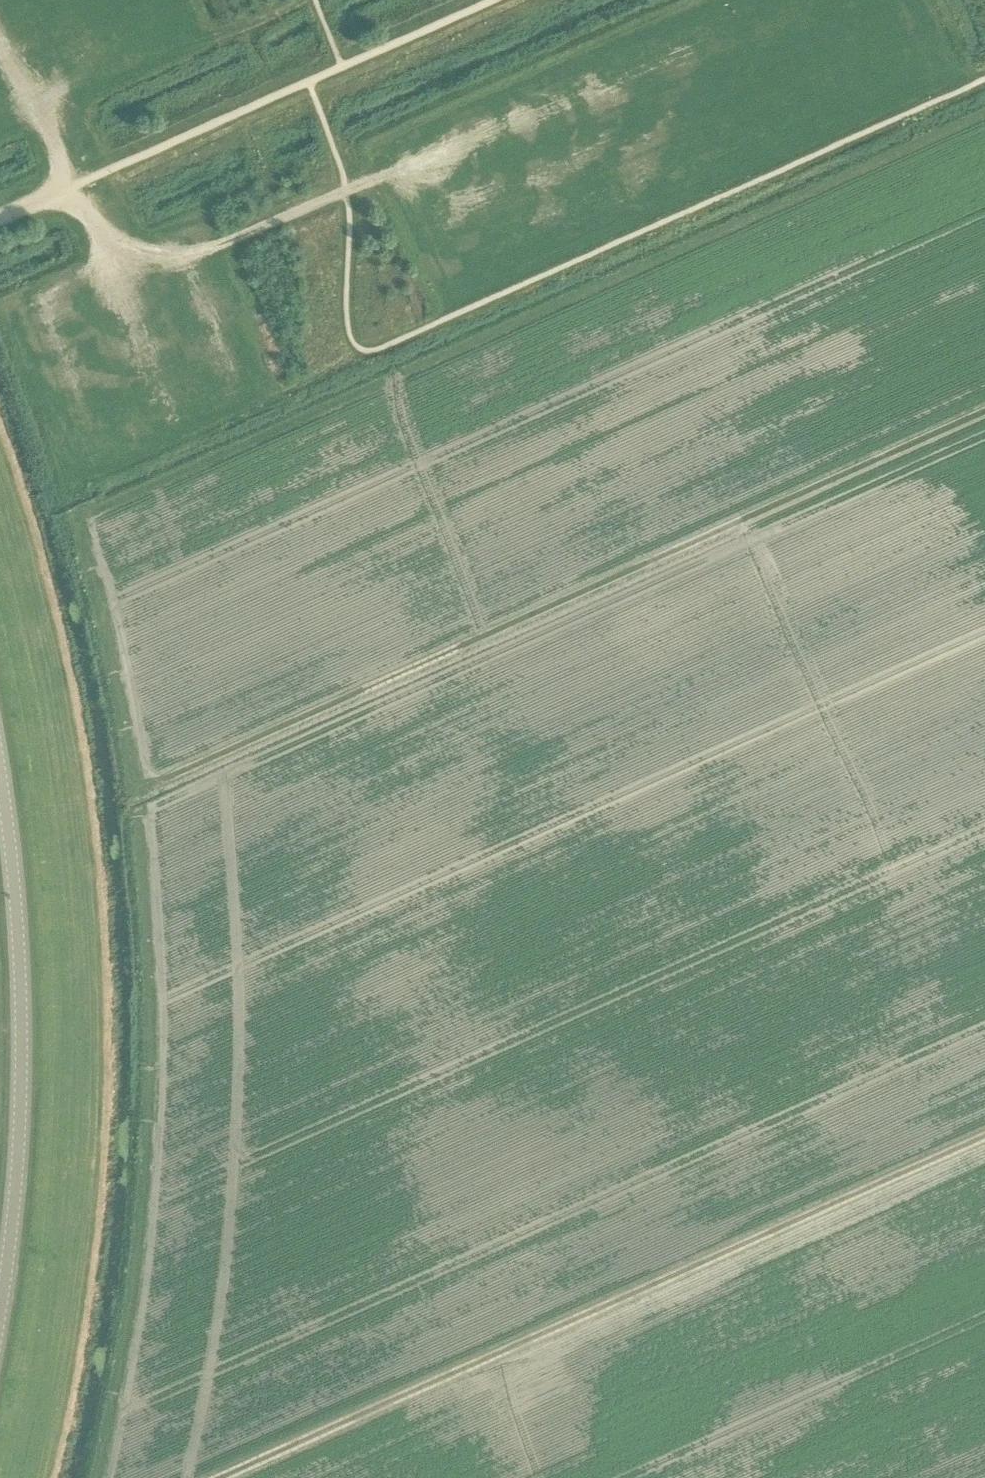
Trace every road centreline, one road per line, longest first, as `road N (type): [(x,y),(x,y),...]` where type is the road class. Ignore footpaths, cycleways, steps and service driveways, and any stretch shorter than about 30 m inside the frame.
road 1 (track): [(157,782),(984,412)]
road 2 (track): [(233,1477),(984,1138)]
road 3 (unclassified): [(0,764),(28,1031),(0,1304)]
road 4 (track): [(52,194),(90,205),(170,252),(232,239),(454,141)]

